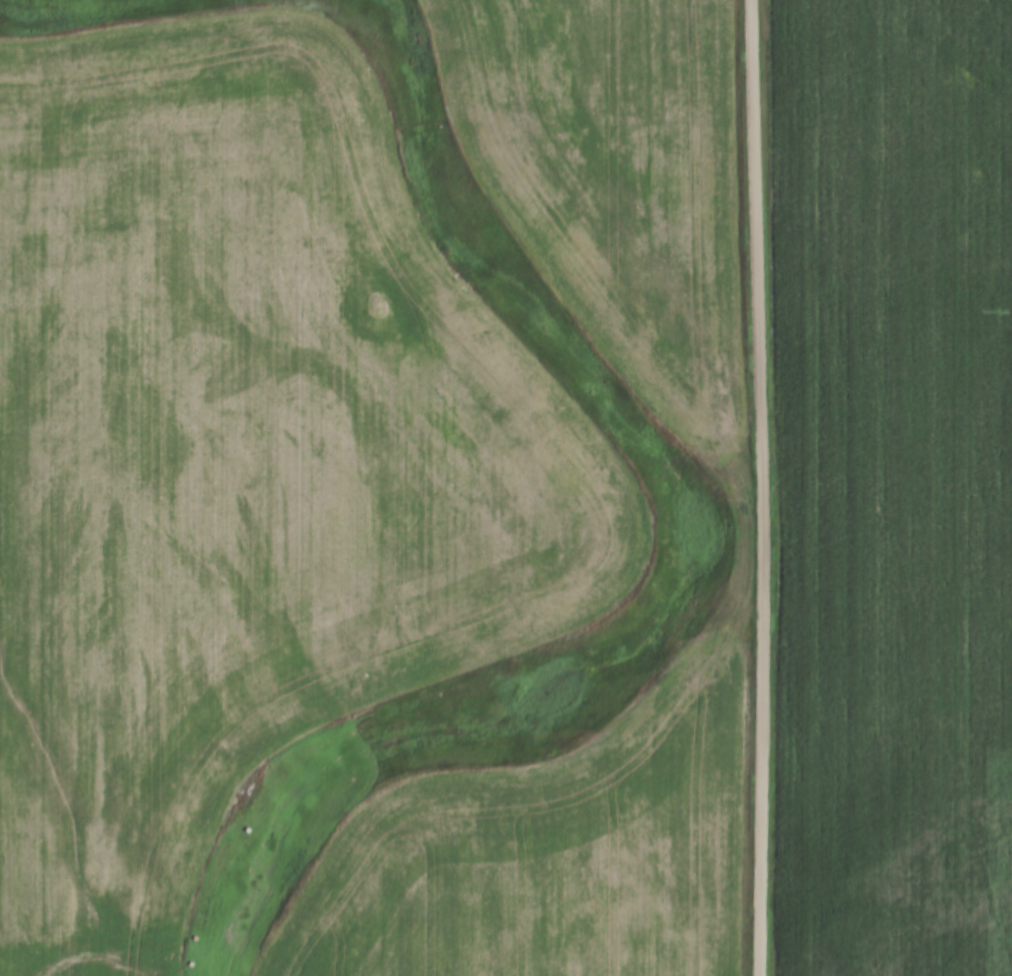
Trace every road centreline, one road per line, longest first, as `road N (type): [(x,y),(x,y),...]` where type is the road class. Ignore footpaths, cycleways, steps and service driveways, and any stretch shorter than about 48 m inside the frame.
road 1 (residential): [(748,0),(760,459),(757,975)]

